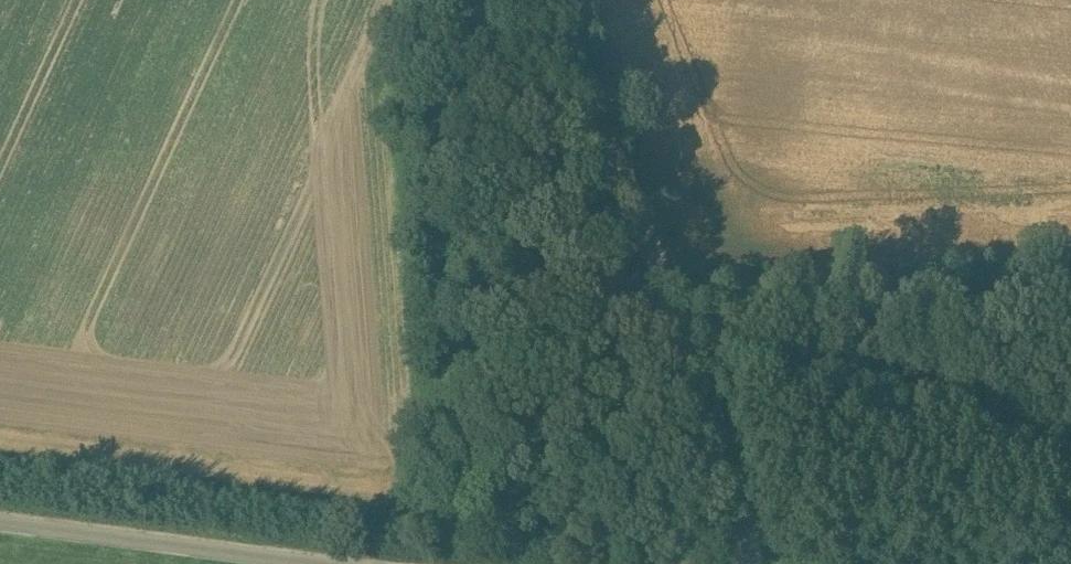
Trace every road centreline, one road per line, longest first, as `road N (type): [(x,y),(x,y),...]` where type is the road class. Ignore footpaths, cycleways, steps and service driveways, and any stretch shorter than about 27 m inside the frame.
road 1 (unclassified): [(560,0),(655,234),(728,450),(749,563)]
road 2 (unclassified): [(323,563),(0,523)]

